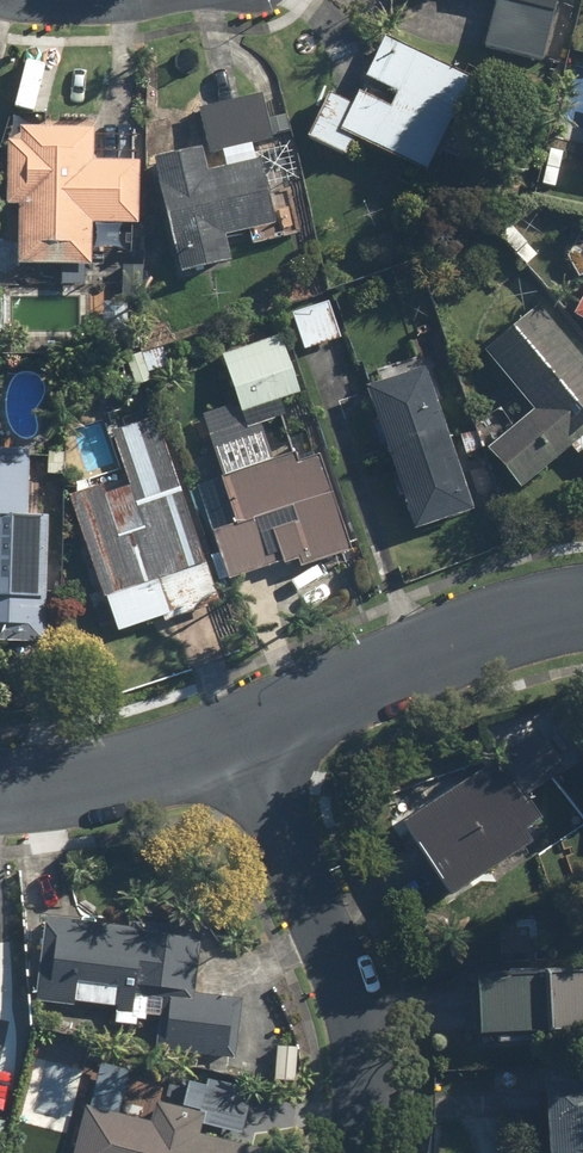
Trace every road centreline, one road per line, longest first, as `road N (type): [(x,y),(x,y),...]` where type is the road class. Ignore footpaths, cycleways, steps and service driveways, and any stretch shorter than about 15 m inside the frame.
road 1 (residential): [(361,1152),(368,1076),(355,1014),(235,739)]
road 2 (residential): [(582,608),(506,626),(235,739)]
road 3 (residential): [(235,739),(150,769),(0,795)]

